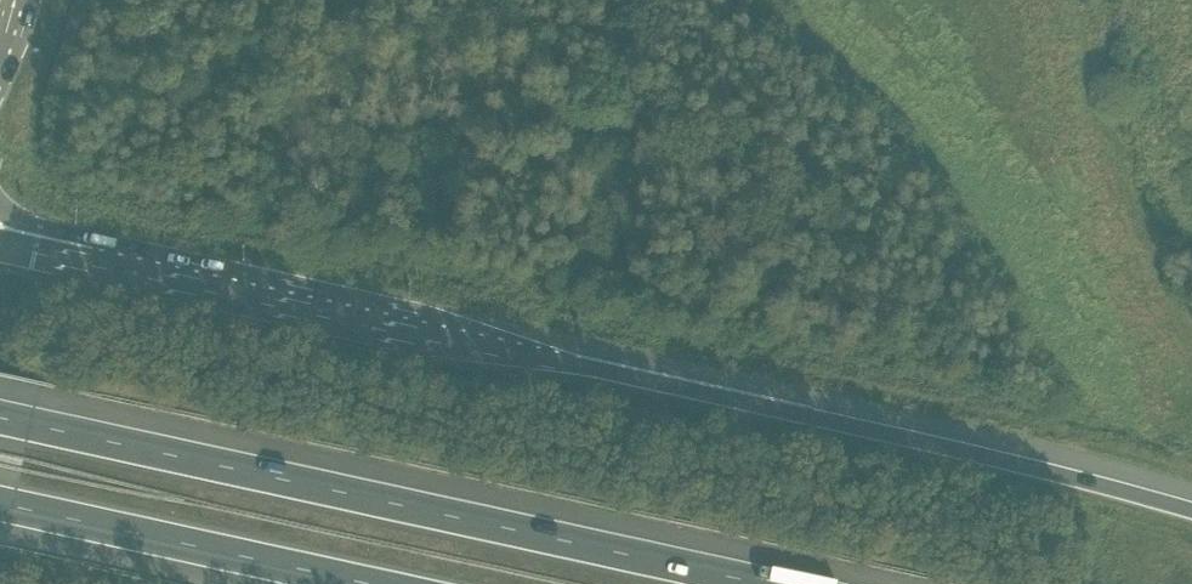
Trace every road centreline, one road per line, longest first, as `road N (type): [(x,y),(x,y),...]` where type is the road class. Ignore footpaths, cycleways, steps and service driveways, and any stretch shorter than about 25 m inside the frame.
road 1 (motorway): [(1191,516),(503,347),(0,247)]
road 2 (motorway): [(747,583),(0,419)]
road 3 (motorway): [(0,507),(355,583)]

